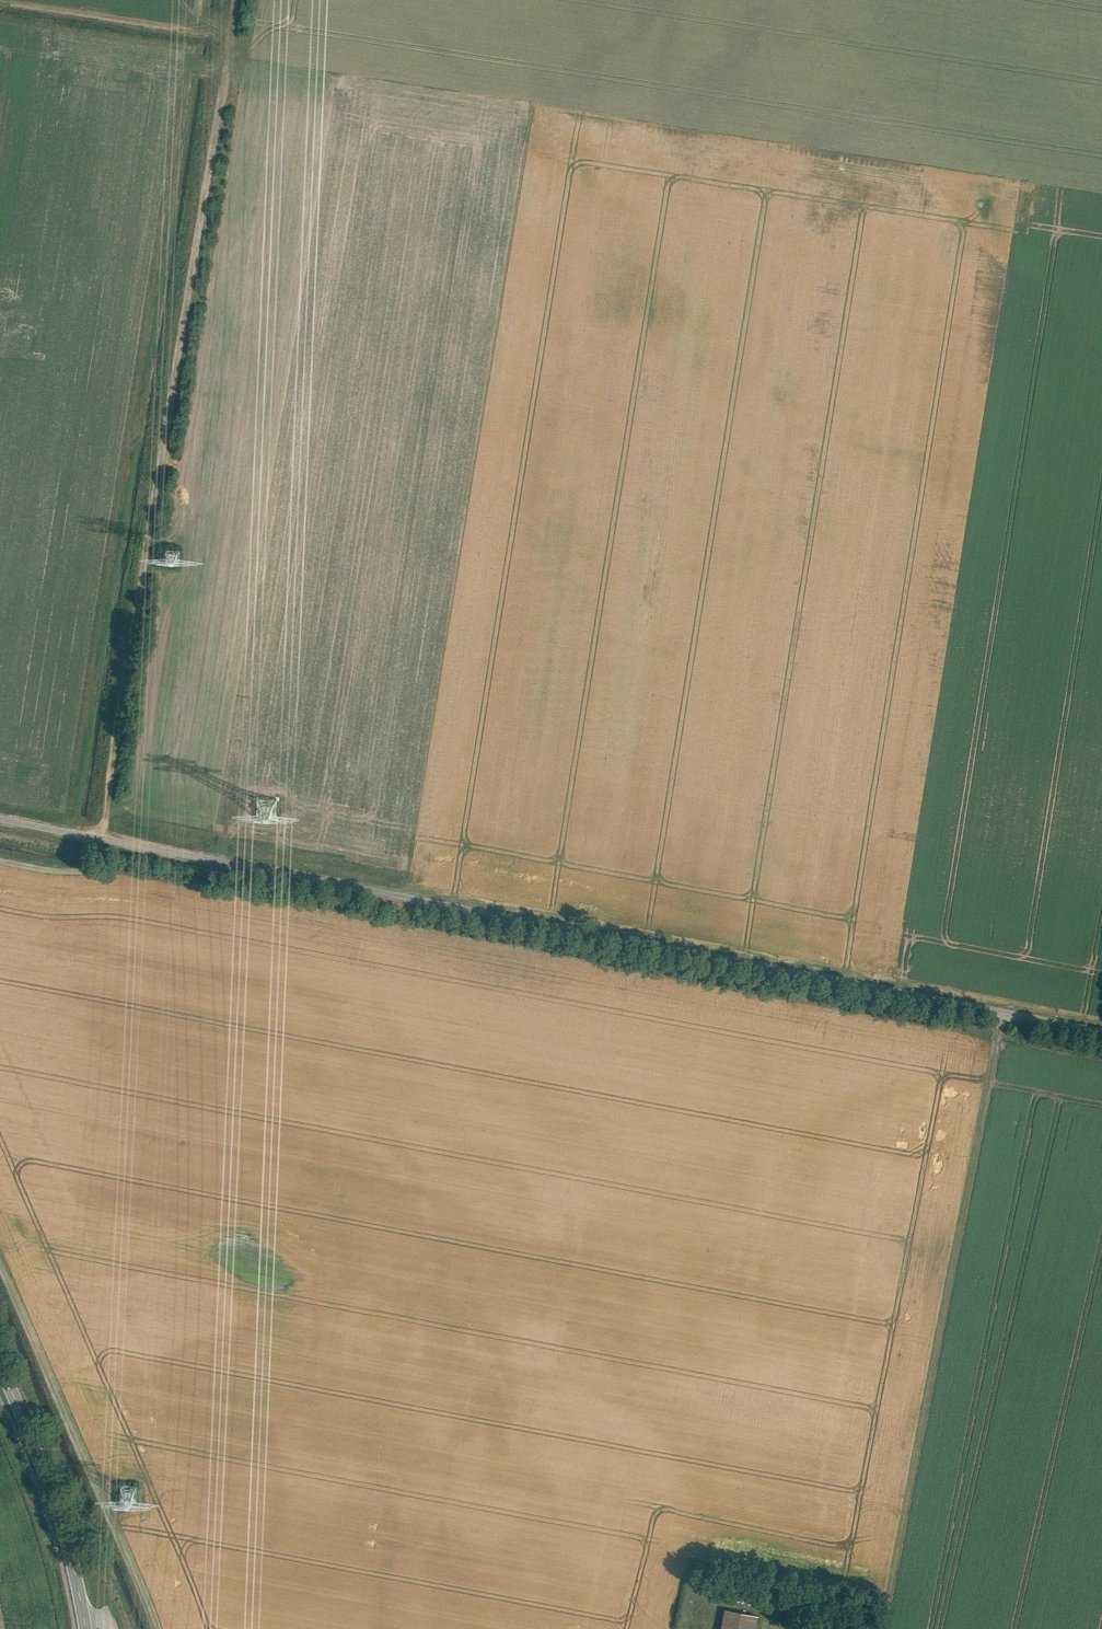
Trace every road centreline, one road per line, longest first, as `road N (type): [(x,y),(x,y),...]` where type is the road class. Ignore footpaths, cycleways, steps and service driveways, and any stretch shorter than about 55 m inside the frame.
road 1 (unclassified): [(0,815),(1101,1028)]
road 2 (track): [(238,0),(103,835)]
road 3 (track): [(1004,1009),(882,1628)]
road 4 (tertiary): [(0,1370),(66,1539),(91,1628)]

